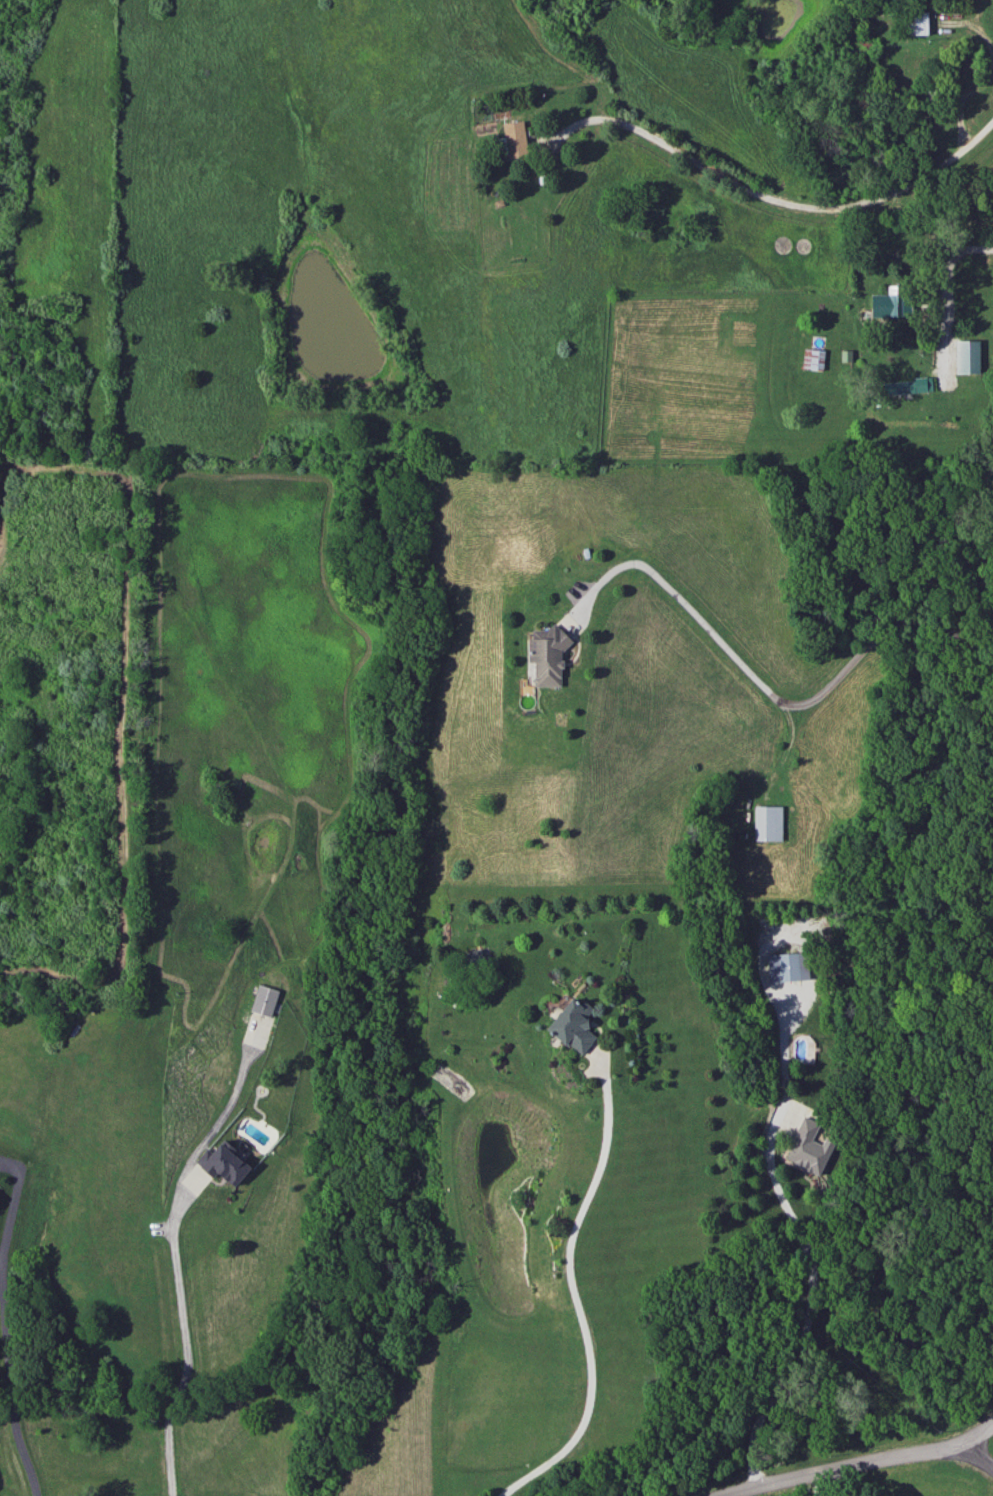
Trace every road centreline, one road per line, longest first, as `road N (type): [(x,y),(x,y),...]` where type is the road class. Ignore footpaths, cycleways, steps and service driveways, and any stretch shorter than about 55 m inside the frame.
road 1 (residential): [(992,1461),(912,1456),(730,1495)]

